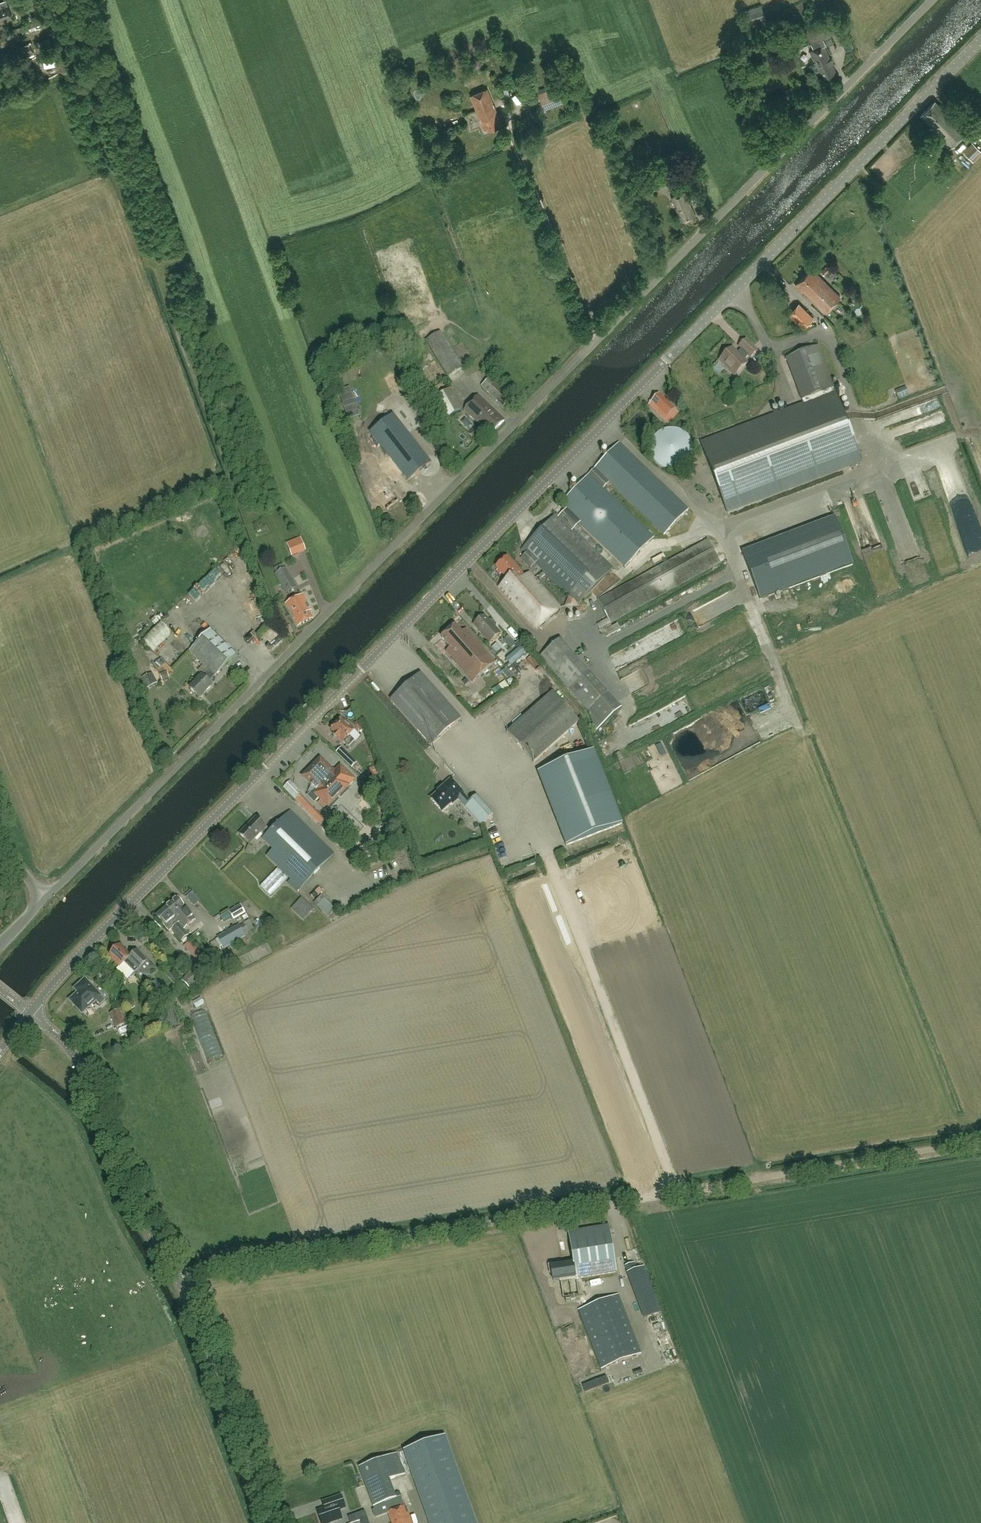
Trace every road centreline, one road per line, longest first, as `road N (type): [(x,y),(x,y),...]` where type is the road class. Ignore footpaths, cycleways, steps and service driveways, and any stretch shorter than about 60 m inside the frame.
road 1 (tertiary): [(30,1013),(980,41)]
road 2 (unclassified): [(46,896),(934,0)]
road 3 (unclassified): [(179,1282),(615,1203)]
road 4 (track): [(615,1203),(980,1142)]
road 5 (track): [(546,854),(676,1193)]
road 6 (unclassified): [(179,1282),(75,1054),(30,1013)]
road 7 (unclassified): [(276,1522),(179,1282)]

